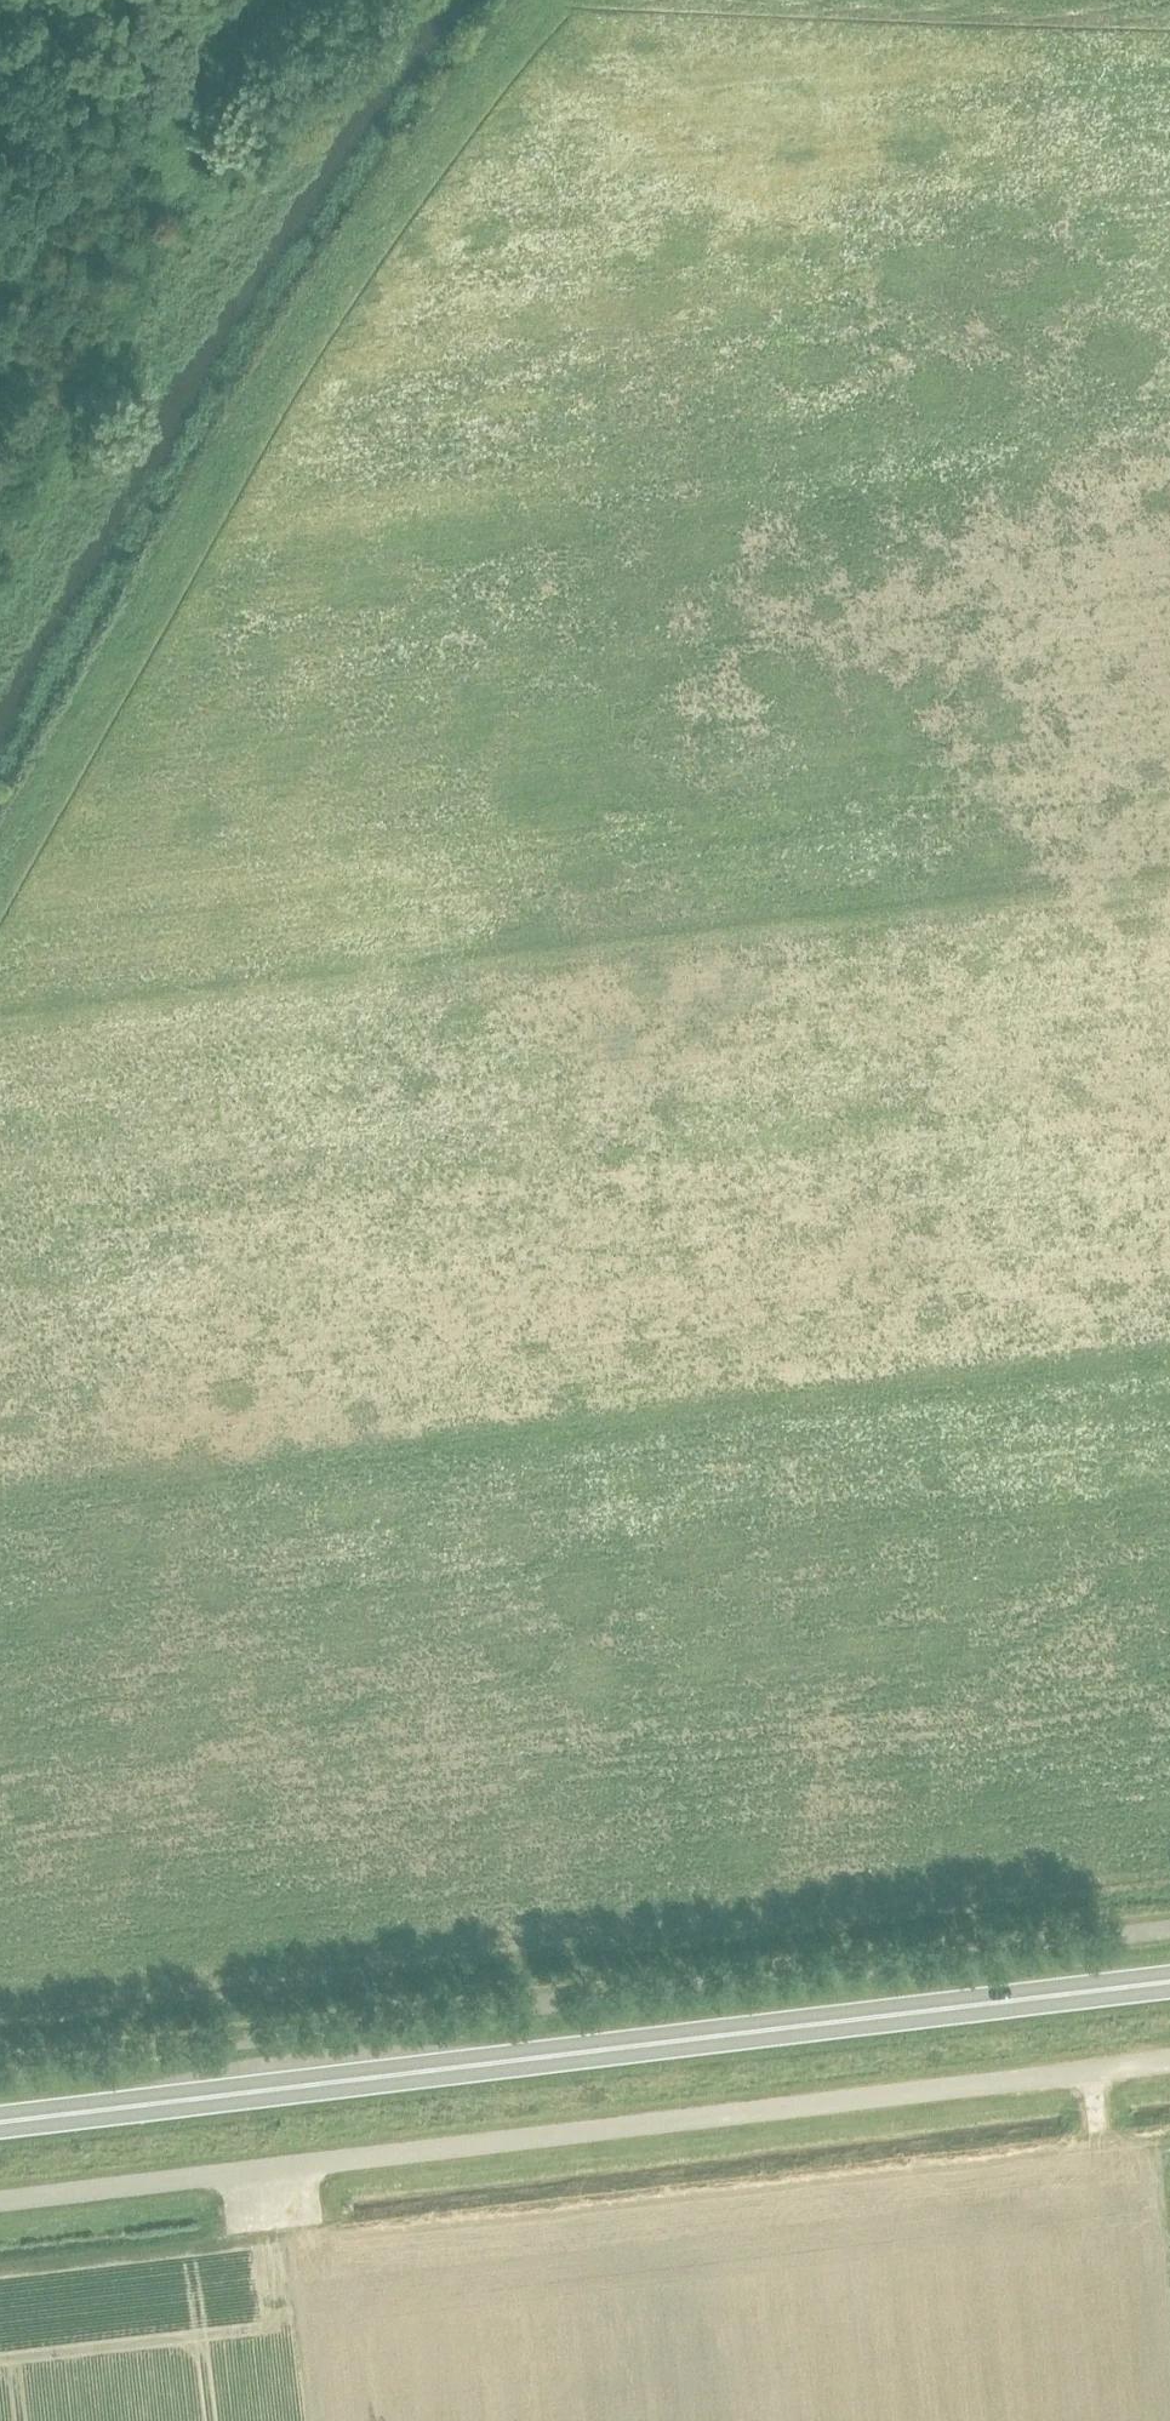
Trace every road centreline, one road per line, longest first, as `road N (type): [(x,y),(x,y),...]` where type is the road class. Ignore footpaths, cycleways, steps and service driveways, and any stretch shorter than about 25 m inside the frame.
road 1 (unclassified): [(0,2072),(1169,1930)]
road 2 (trunk): [(0,2122),(1169,1982)]
road 3 (unclassified): [(0,2202),(1169,2062)]

